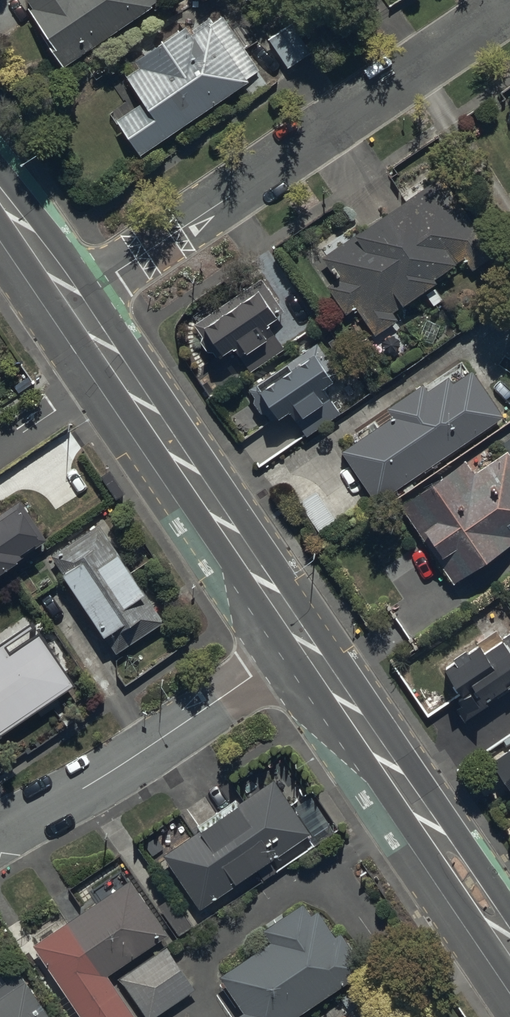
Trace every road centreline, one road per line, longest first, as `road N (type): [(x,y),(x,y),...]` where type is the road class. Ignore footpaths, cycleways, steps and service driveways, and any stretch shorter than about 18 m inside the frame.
road 1 (residential): [(68,305),(509,12)]
road 2 (secondary): [(68,305),(298,646)]
road 3 (secondary): [(298,646),(509,958)]
road 4 (residential): [(298,646),(0,836)]
road 5 (secondary): [(0,205),(68,305)]

